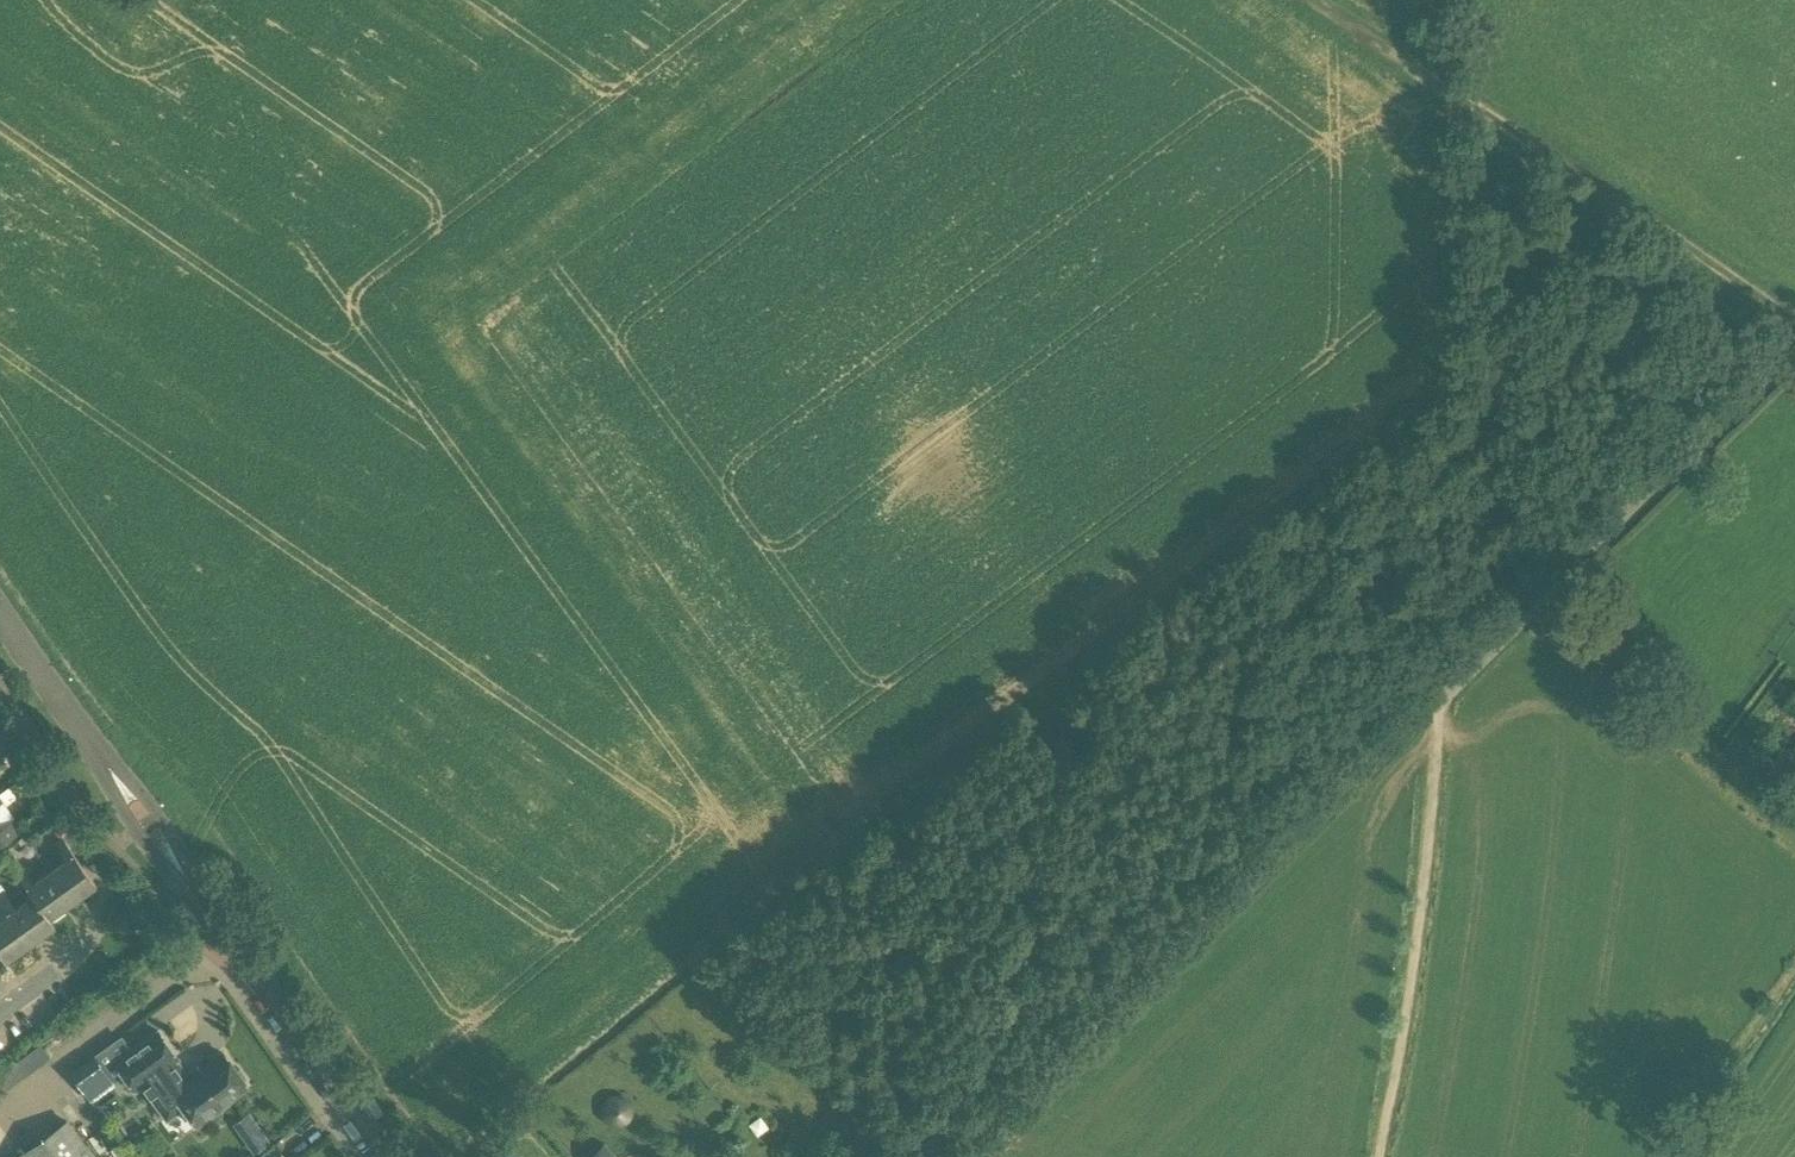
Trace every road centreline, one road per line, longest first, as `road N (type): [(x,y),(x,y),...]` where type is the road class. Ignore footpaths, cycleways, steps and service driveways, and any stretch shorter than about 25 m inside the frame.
road 1 (unclassified): [(969,1156),(1794,354)]
road 2 (track): [(1794,312),(1318,0)]
road 3 (unclassified): [(284,1017),(0,610)]
road 4 (residential): [(382,1156),(284,1017)]
road 5 (residential): [(102,929),(0,1011)]

